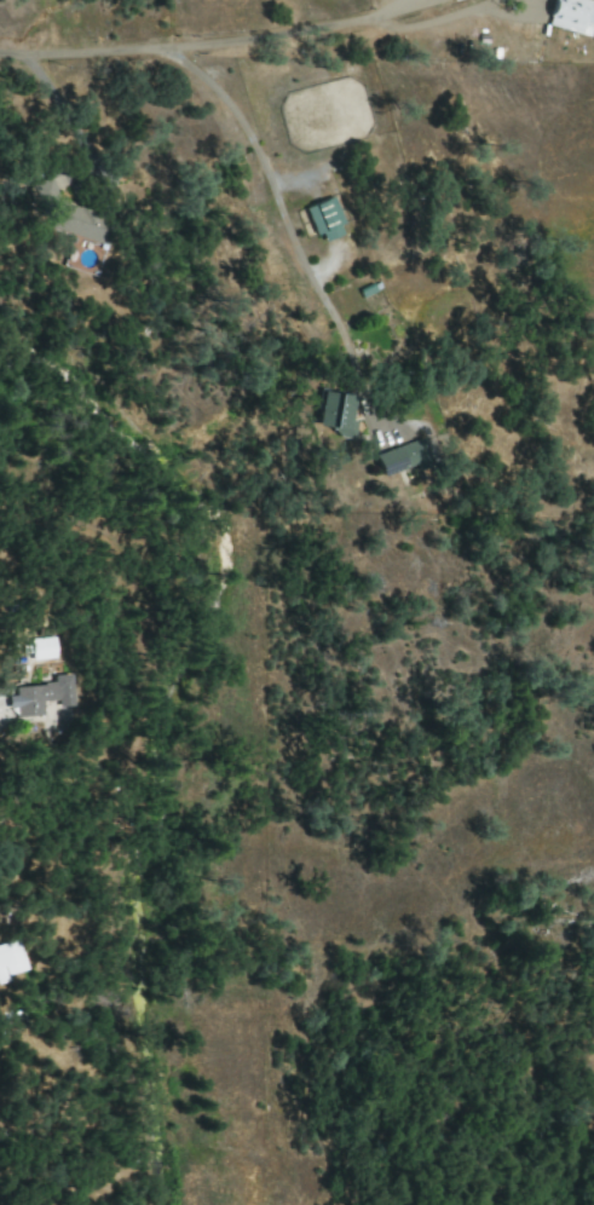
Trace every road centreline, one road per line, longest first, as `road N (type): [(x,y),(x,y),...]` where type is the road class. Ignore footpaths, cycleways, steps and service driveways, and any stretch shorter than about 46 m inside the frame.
road 1 (residential): [(0,54),(163,48),(368,18)]

